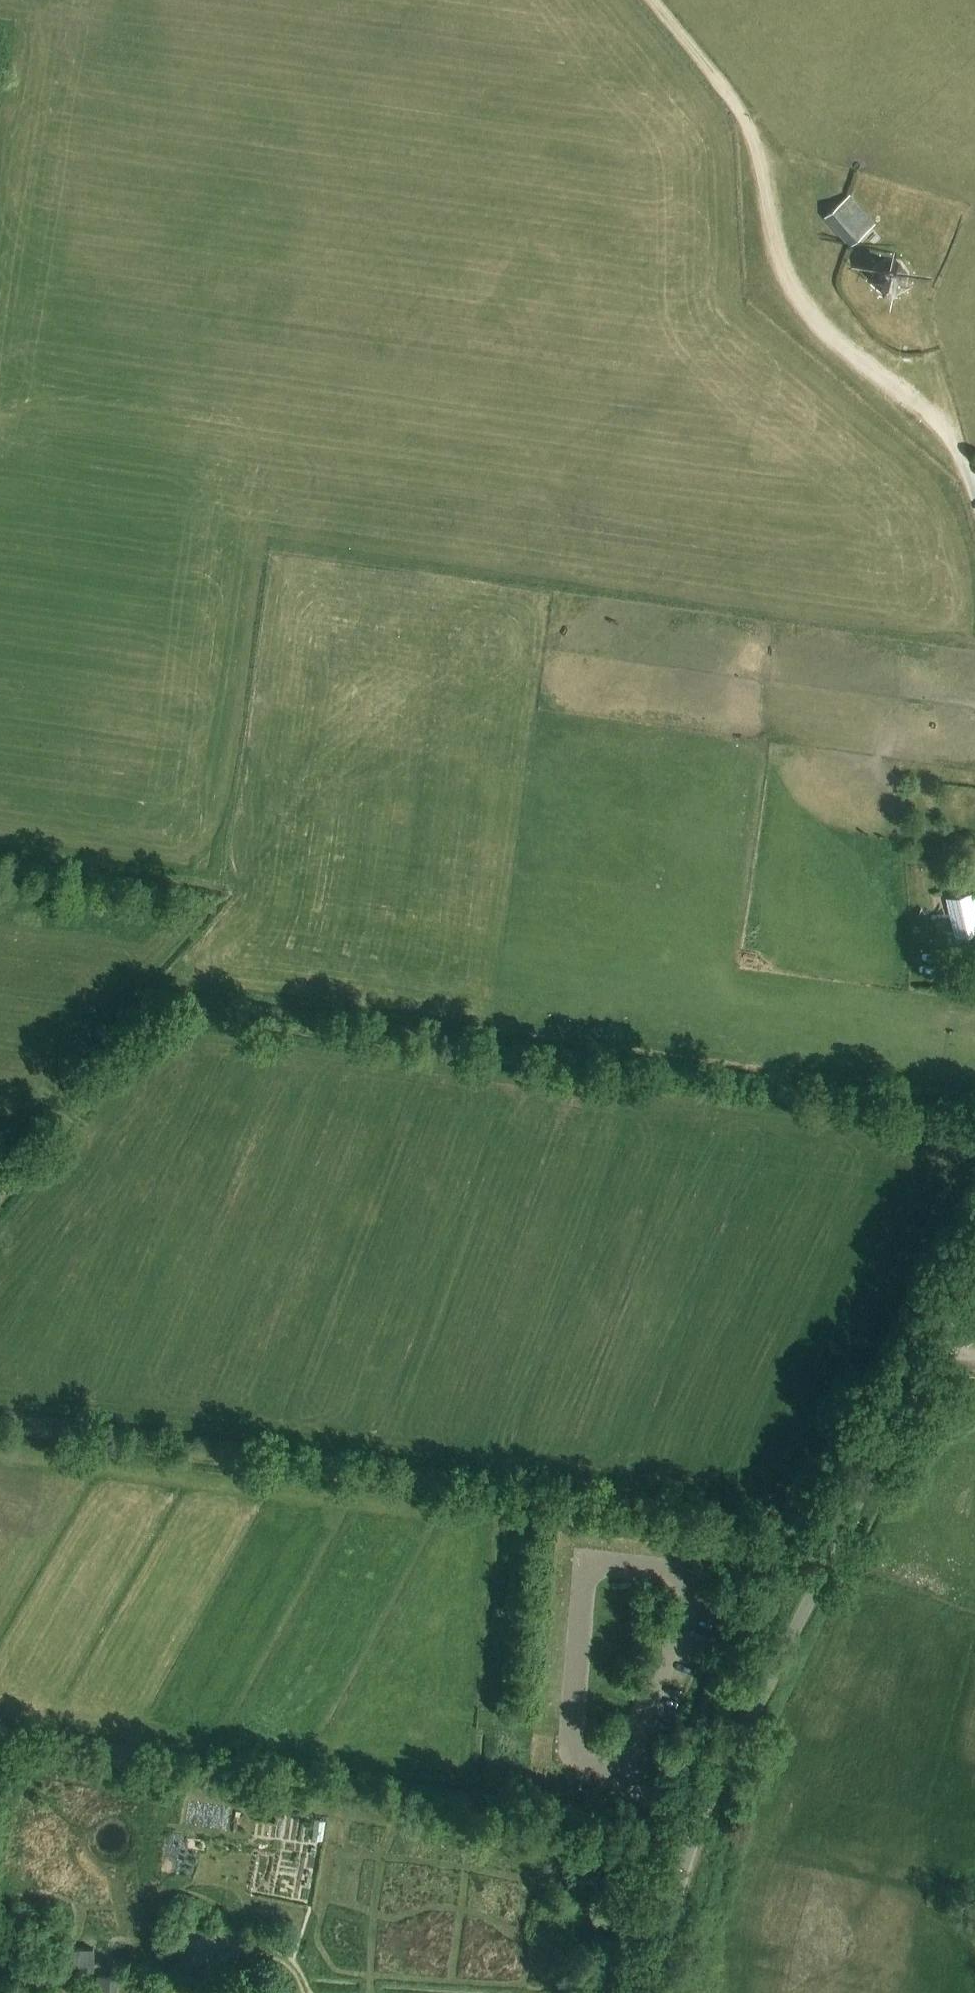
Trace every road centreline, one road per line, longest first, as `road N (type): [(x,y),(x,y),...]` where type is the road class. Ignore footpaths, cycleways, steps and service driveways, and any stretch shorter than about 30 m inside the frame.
road 1 (unclassified): [(665,1992),(682,1876),(699,1826),(861,1496),(974,1285)]
road 2 (track): [(959,452),(819,325),(793,292),(742,116),(651,0)]

